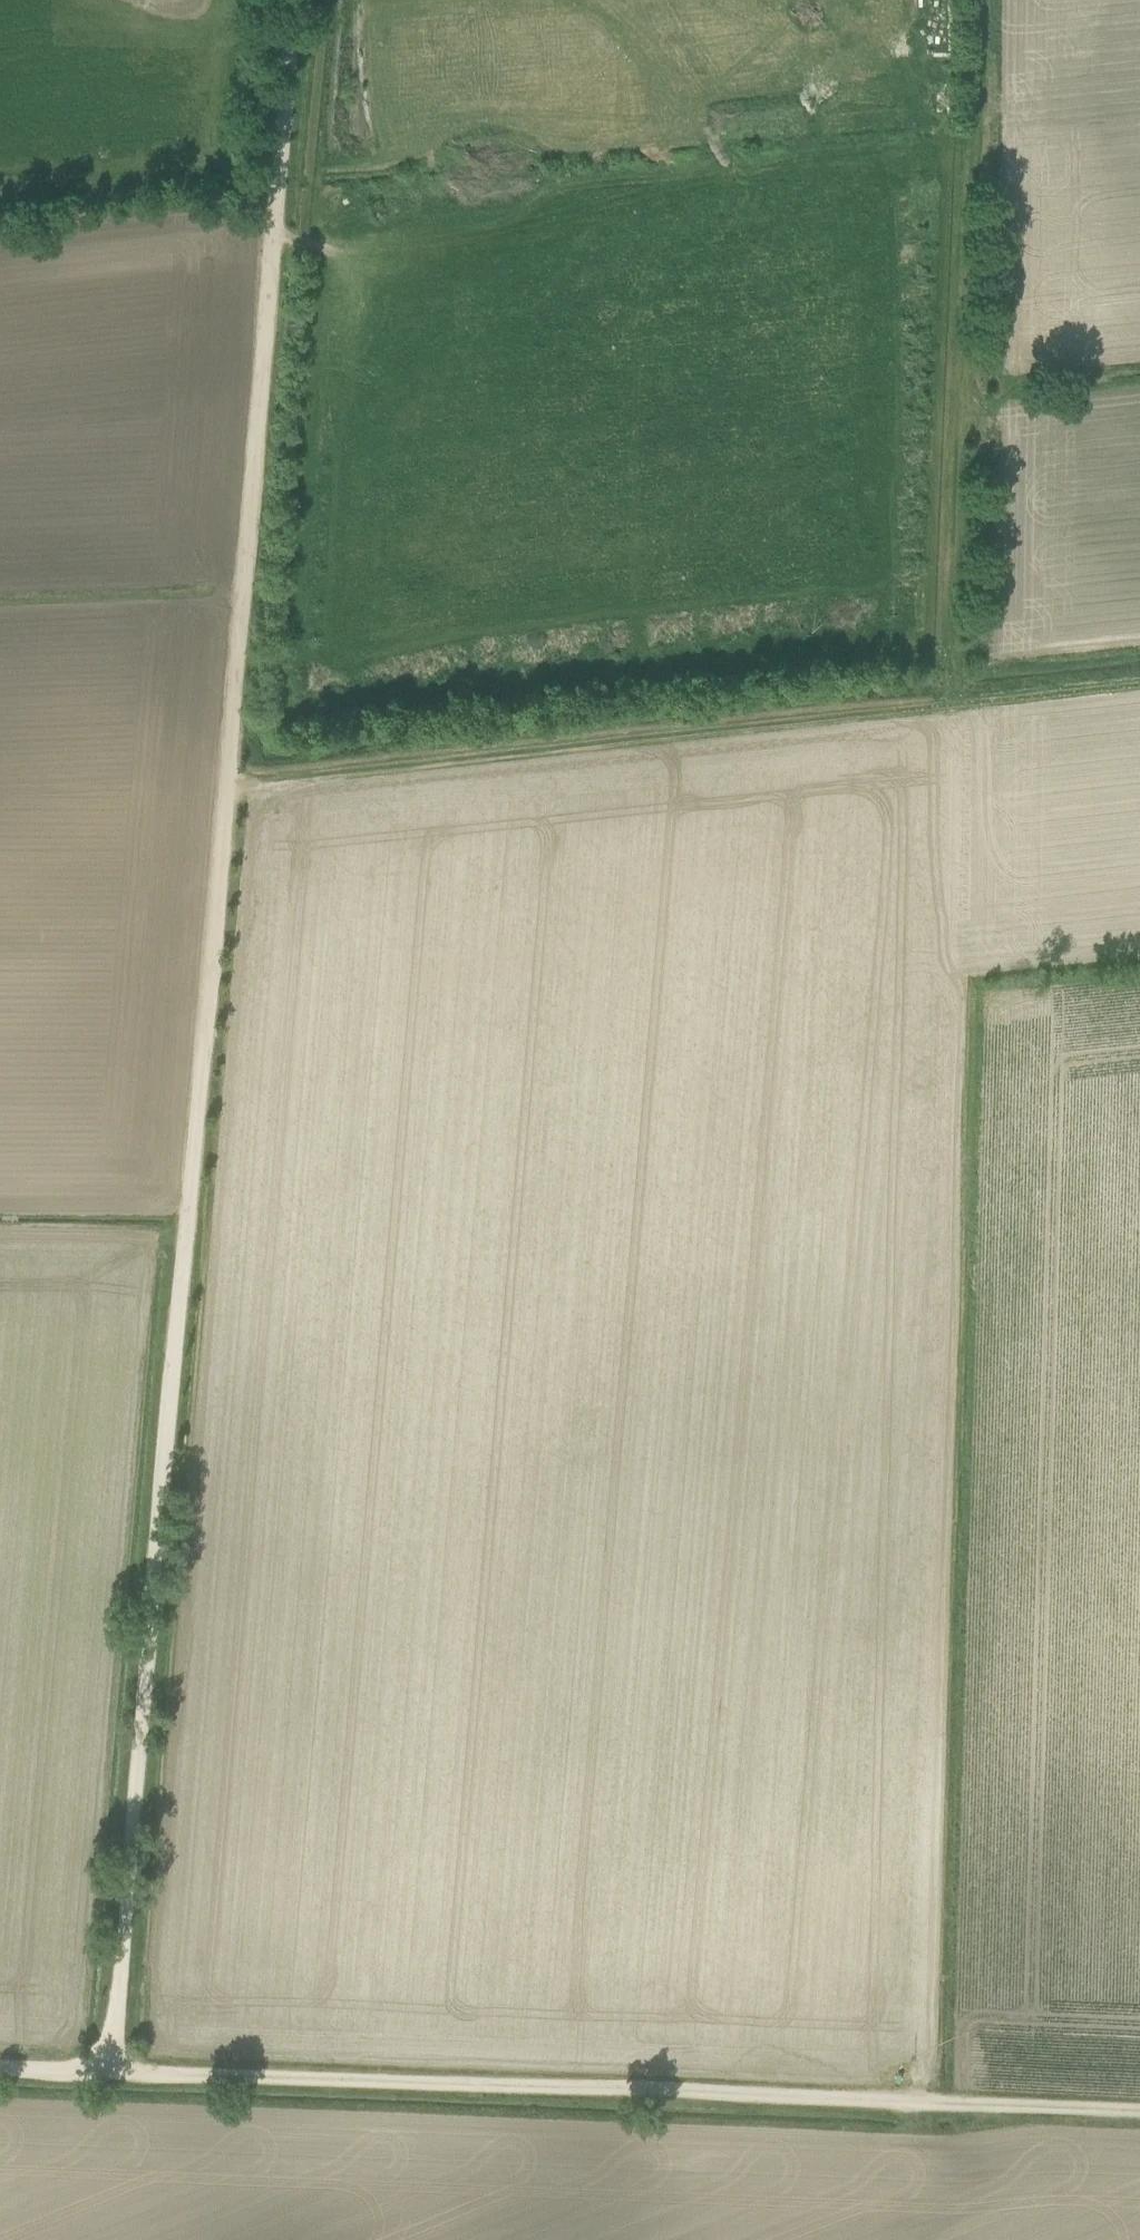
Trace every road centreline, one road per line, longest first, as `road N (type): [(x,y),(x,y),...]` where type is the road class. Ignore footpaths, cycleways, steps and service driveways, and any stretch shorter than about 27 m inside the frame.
road 1 (track): [(295,0),(117,2069),(0,2065)]
road 2 (track): [(117,2069),(1139,2112)]
road 3 (track): [(979,0),(955,704)]

